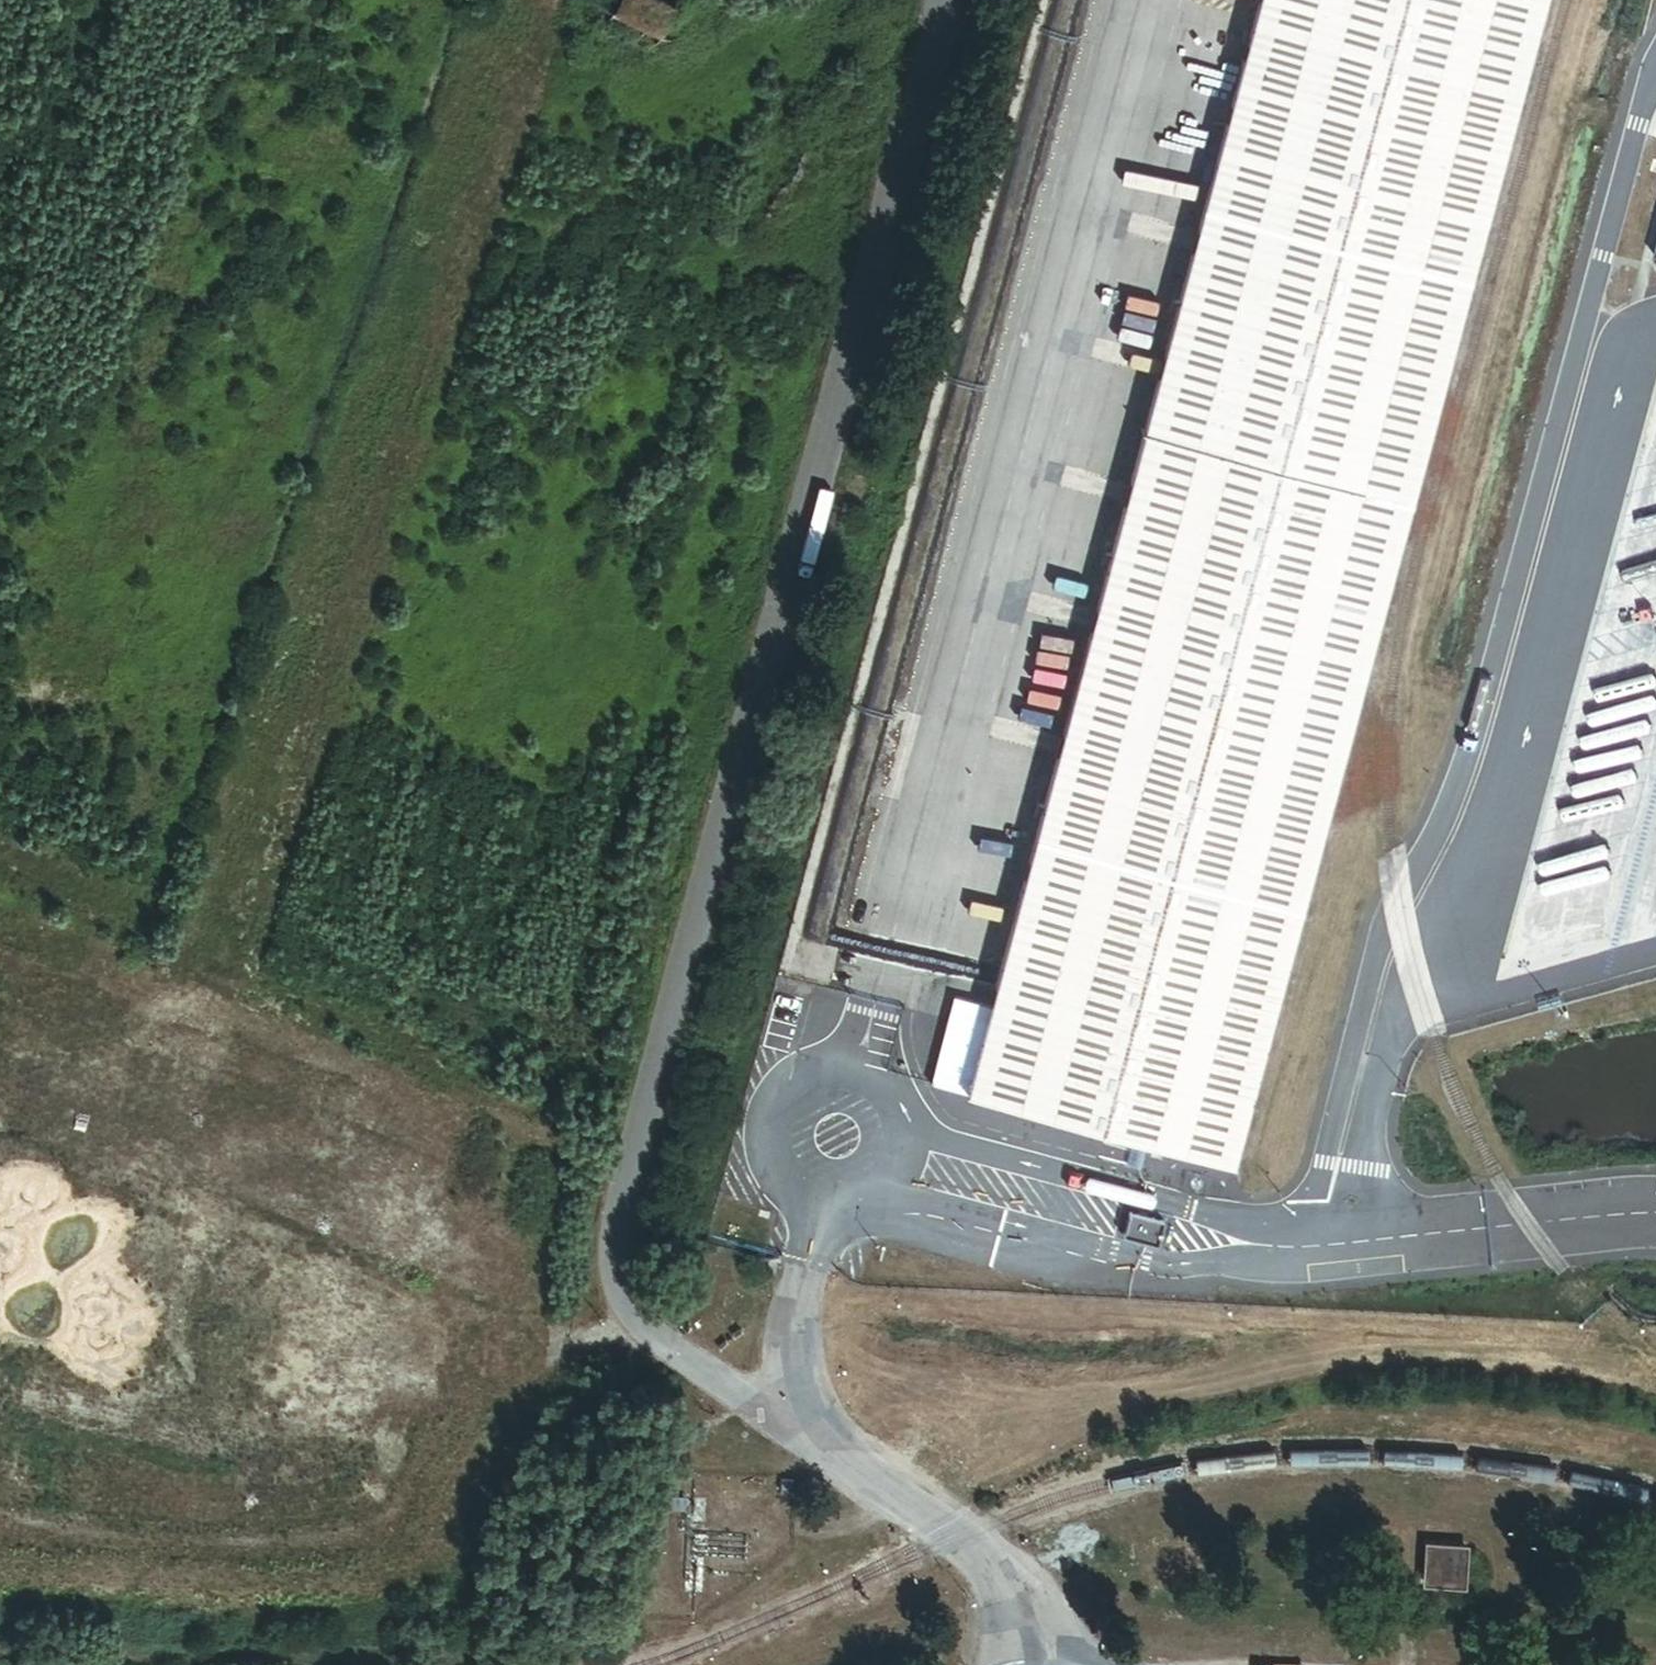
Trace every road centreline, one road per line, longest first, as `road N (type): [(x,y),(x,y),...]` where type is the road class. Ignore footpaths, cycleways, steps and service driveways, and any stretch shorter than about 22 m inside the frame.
road 1 (unclassified): [(1029,1664),(1001,1580),(961,1541),(641,1319),(616,1261),(621,1218),(870,294),(939,0)]

